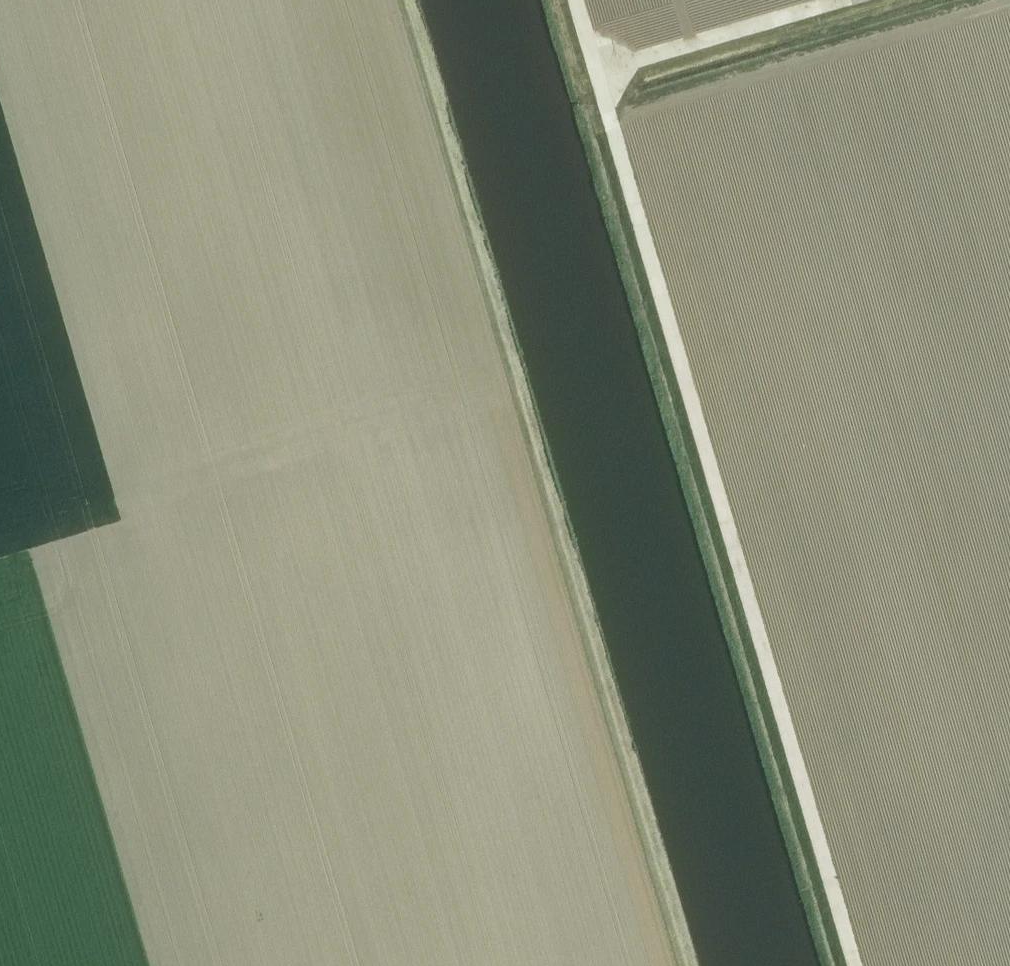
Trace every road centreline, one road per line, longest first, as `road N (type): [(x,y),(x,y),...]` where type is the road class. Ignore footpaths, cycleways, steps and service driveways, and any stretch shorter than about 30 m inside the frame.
road 1 (track): [(854,965),(571,0)]
road 2 (track): [(592,71),(833,0)]

